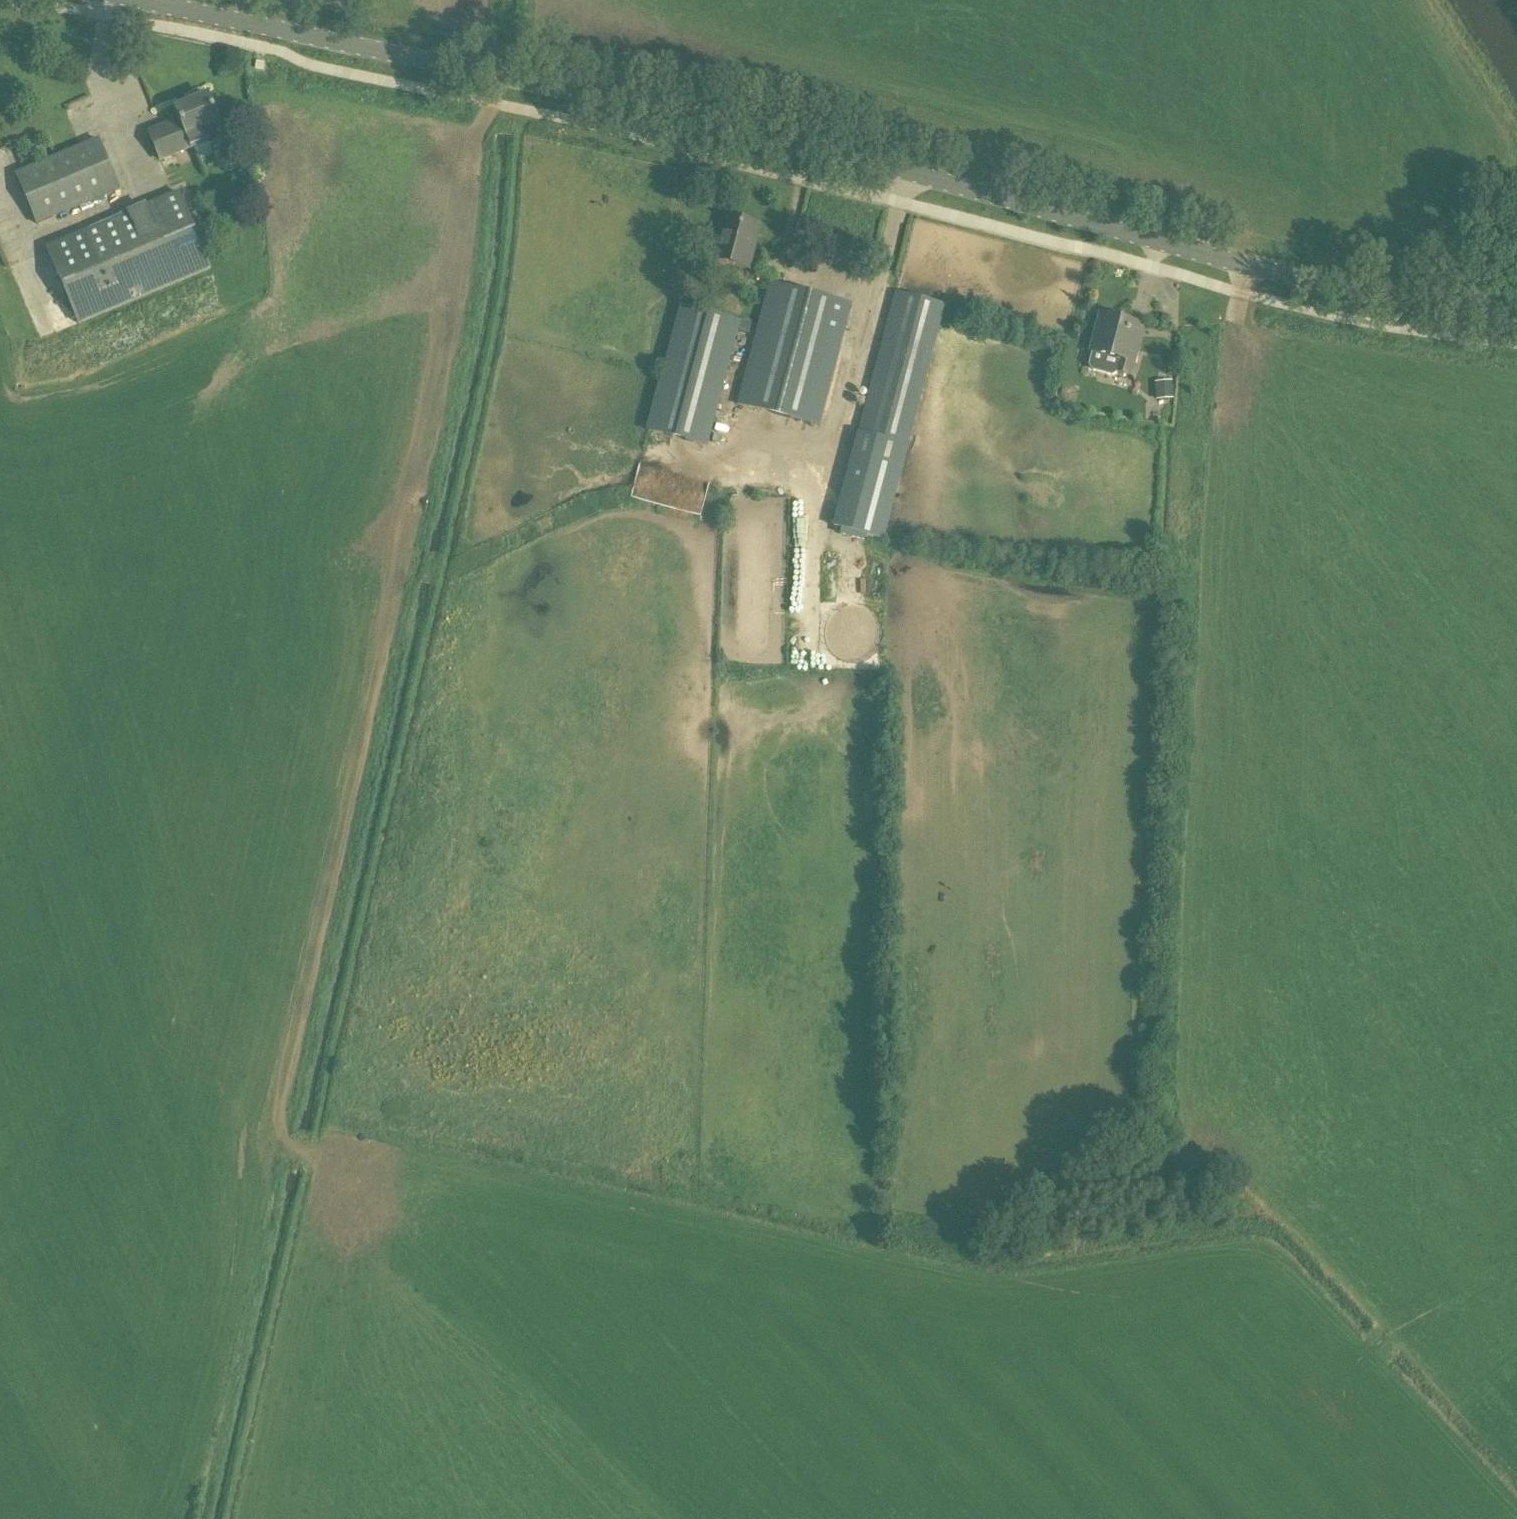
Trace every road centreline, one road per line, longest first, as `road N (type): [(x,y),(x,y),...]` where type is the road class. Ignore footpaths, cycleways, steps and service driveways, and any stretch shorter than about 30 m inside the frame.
road 1 (tertiary): [(136,0),(812,144),(1286,273),(1516,316)]

